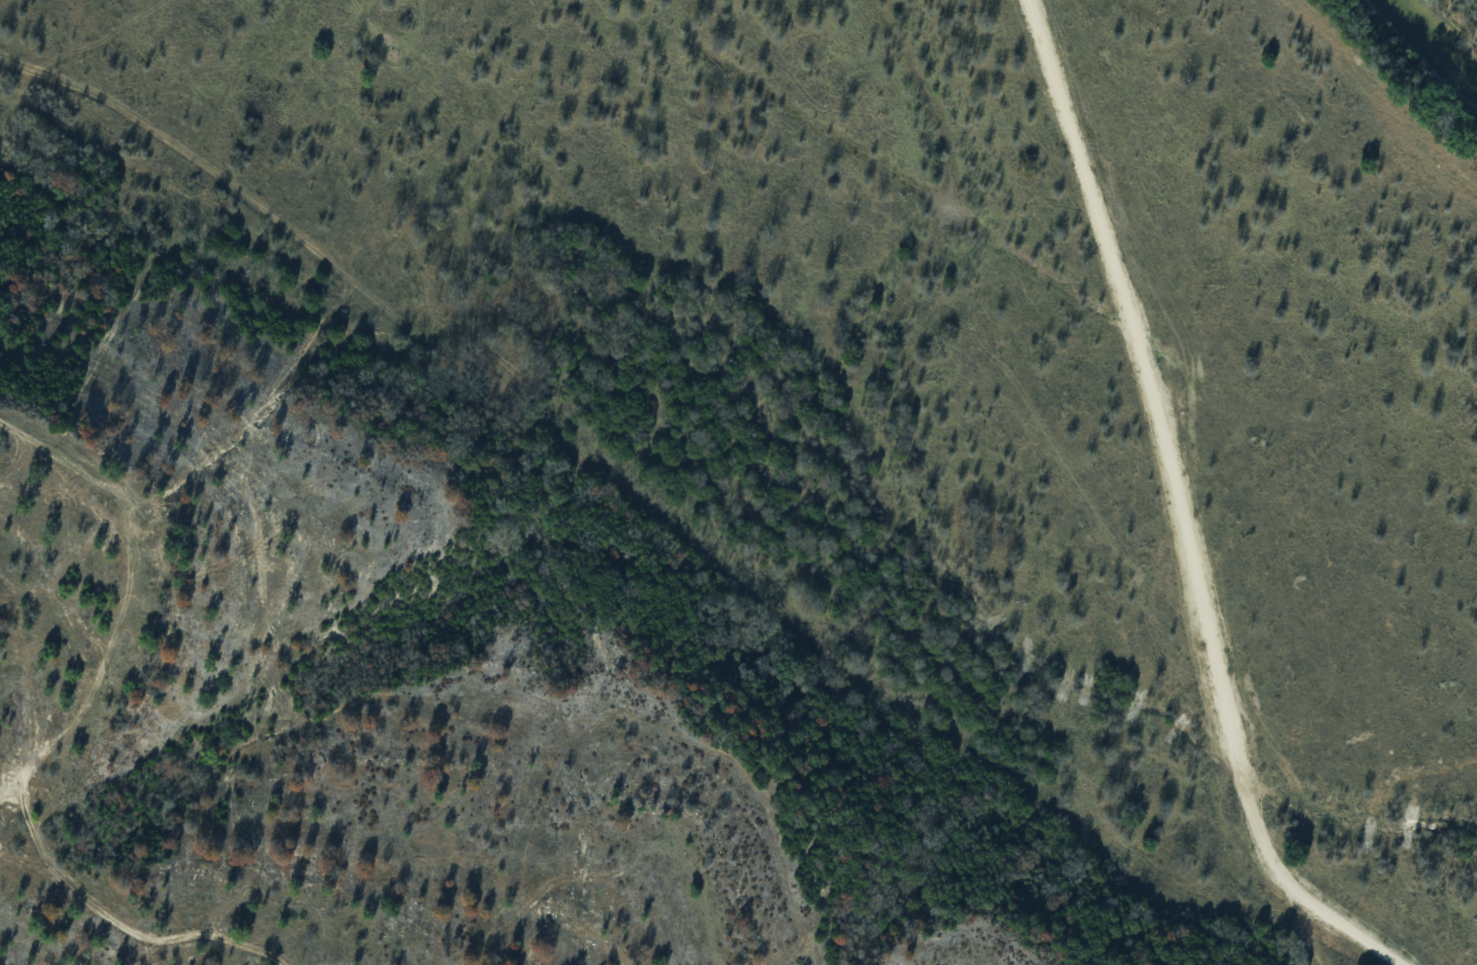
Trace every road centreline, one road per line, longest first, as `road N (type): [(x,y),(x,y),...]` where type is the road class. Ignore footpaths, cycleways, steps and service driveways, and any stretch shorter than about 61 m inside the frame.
road 1 (track): [(1033,0),(1150,364),(1268,855),(1305,901),(1404,964)]

